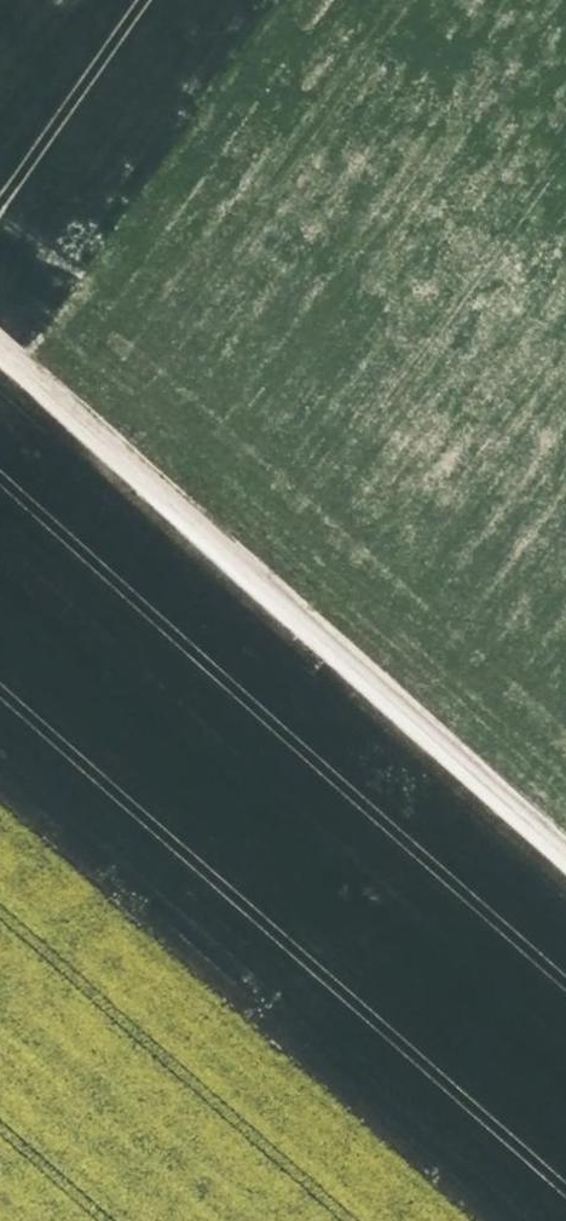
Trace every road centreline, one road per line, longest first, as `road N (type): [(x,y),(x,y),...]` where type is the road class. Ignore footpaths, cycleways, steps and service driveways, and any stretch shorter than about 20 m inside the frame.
road 1 (track): [(0,367),(565,865)]

